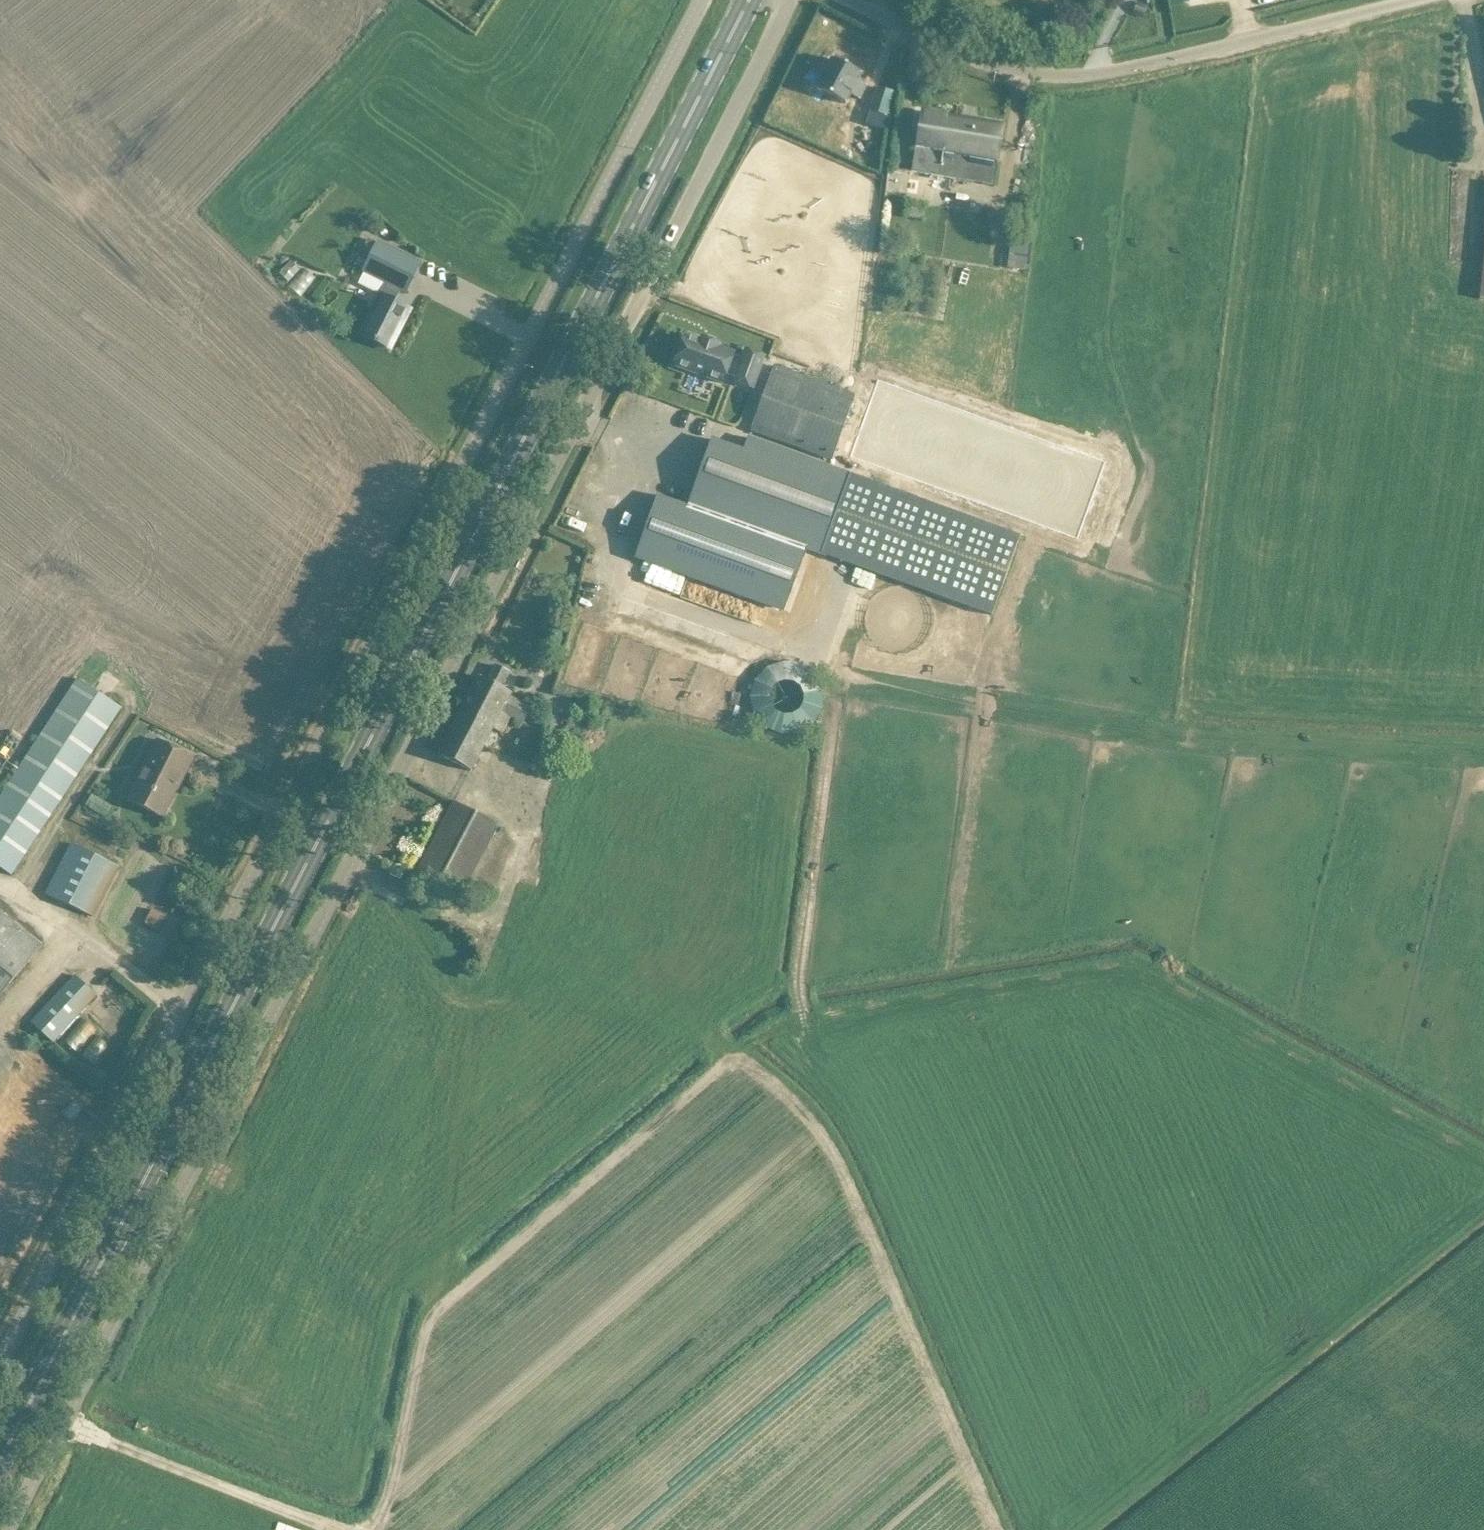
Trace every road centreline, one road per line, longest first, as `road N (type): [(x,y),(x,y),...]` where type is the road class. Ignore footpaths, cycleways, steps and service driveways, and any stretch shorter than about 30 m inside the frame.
road 1 (unclassified): [(8,1529),(793,0)]
road 2 (primary): [(0,1464),(751,0)]
road 3 (unclassified): [(0,1372),(703,0)]
road 4 (unclassified): [(838,0),(947,54),(1018,77),(1100,77),(1461,0)]

